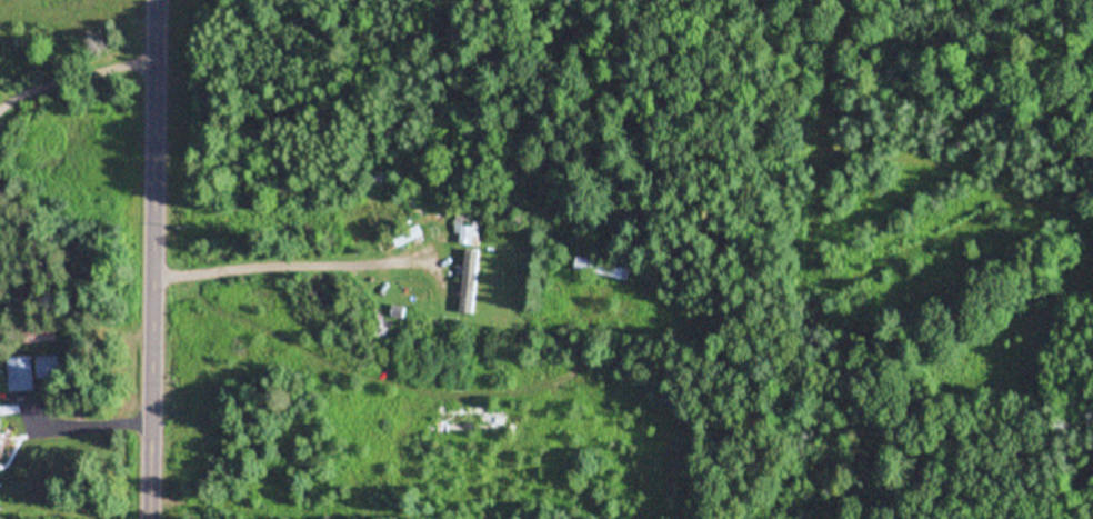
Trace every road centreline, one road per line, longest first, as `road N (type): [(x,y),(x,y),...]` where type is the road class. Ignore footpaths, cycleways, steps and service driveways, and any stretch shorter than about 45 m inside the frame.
road 1 (tertiary): [(167,0),(167,518)]

